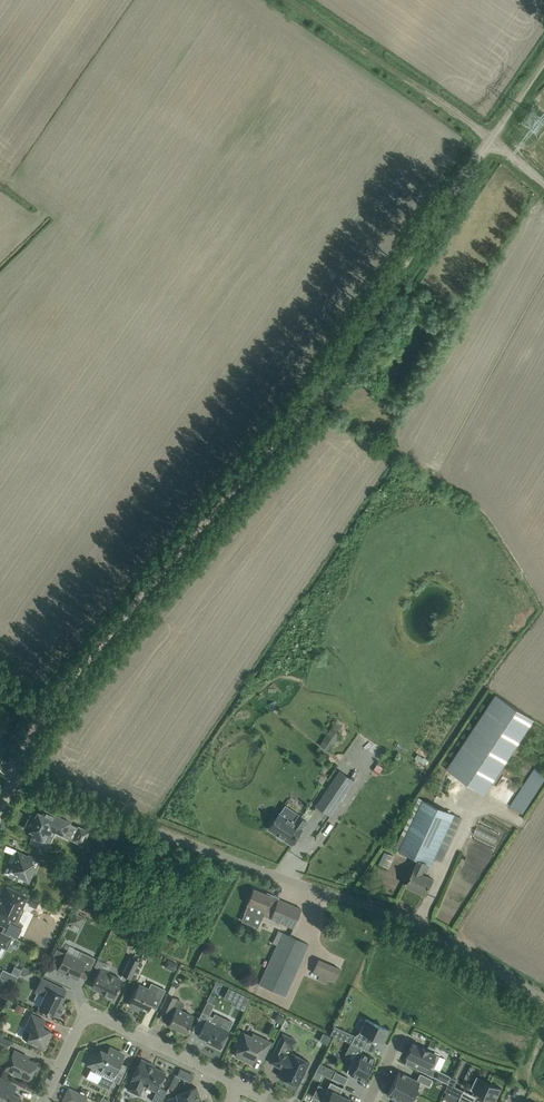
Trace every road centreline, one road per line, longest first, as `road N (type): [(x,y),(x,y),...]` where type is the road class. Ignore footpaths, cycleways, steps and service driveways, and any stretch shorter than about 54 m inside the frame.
road 1 (track): [(492,138),(282,432),(52,698)]
road 2 (unclassified): [(543,1000),(405,921),(14,776)]
road 3 (residential): [(239,1084),(86,1011),(43,1101)]
road 4 (track): [(290,0),(492,138)]
road 5 (unclassified): [(14,776),(44,711),(0,681)]

